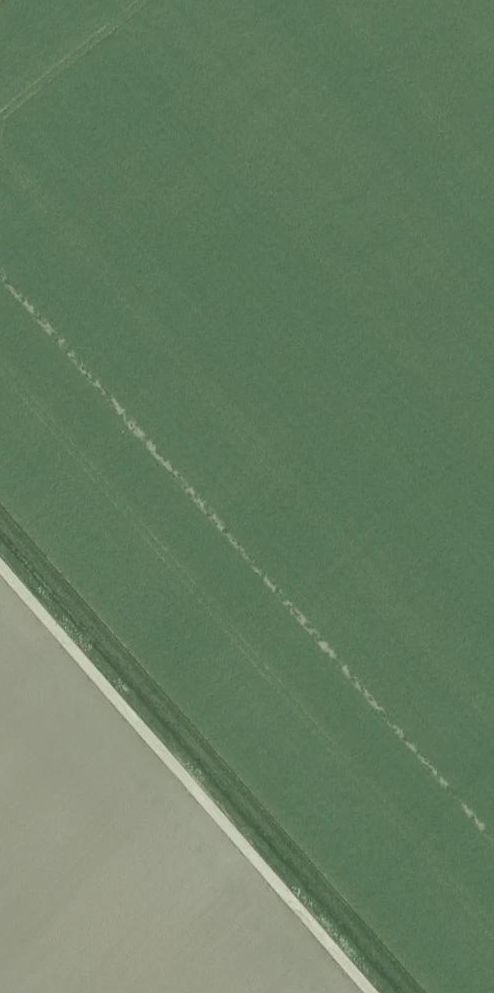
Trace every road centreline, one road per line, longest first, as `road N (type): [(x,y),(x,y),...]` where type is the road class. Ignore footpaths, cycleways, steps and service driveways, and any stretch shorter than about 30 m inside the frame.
road 1 (track): [(0,568),(365,992)]

